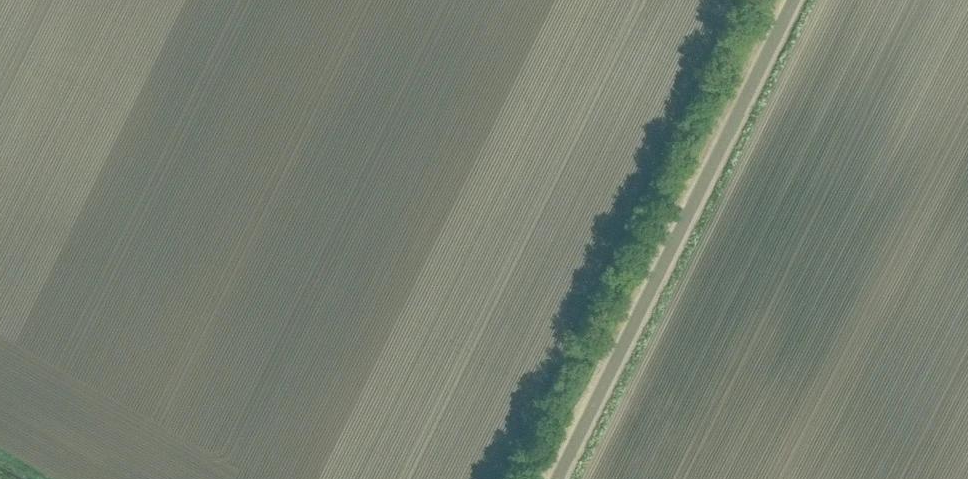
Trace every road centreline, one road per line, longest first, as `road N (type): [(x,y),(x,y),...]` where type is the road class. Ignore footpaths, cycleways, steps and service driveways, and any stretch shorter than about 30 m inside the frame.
road 1 (unclassified): [(550,478),(784,0)]

